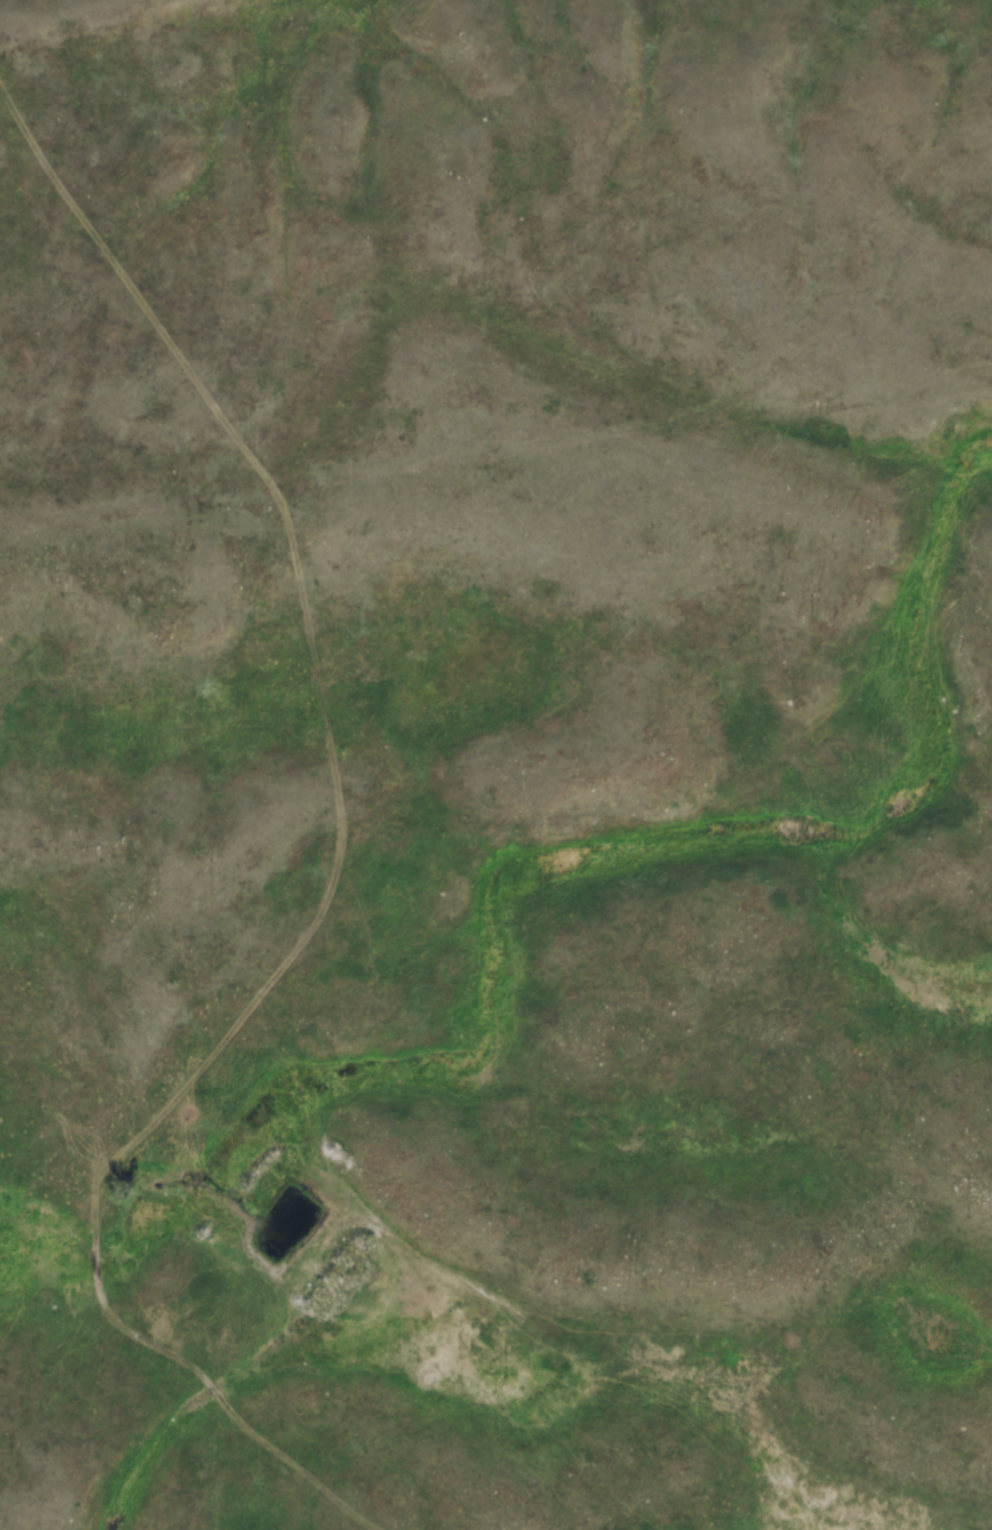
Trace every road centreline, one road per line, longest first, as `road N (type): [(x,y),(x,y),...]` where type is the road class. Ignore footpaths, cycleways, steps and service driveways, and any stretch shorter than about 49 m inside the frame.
road 1 (track): [(0,83),(133,287),(272,473),(292,524),(345,818),(339,884),(310,939),(128,1162)]

